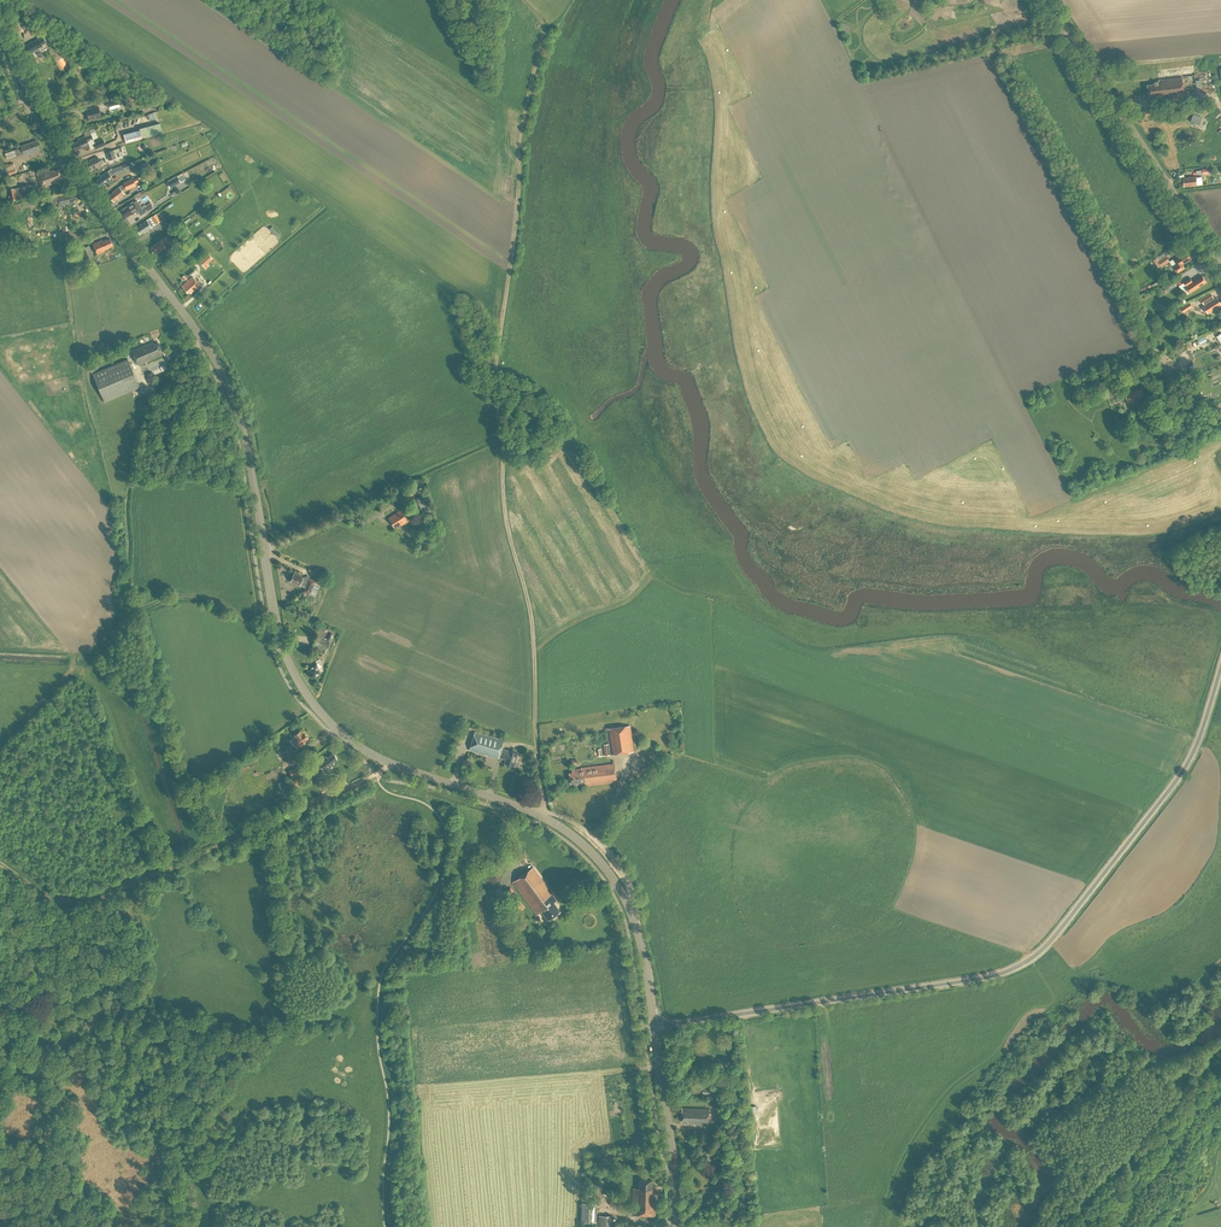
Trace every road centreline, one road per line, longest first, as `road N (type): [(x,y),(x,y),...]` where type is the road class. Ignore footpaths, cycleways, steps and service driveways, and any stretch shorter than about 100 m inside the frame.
road 1 (secondary): [(654,1026),(631,909),(592,852),(542,815),(374,757),(335,729),(299,682),(282,645),(245,438),(224,377),(80,182),(0,35)]
road 2 (unclassified): [(654,1026),(960,982),(1025,962),(1055,937),(1168,794),(1200,736),(1220,669)]
road 3 (track): [(535,653),(504,511),(495,391),(521,135),(542,31),(525,0)]
road 4 (track): [(388,763),(92,902),(53,899),(0,866)]
road 5 (tertiary): [(1220,267),(1047,0)]
road 6 (secondary): [(677,1226),(654,1026)]
road 7 (track): [(542,815),(535,653)]

